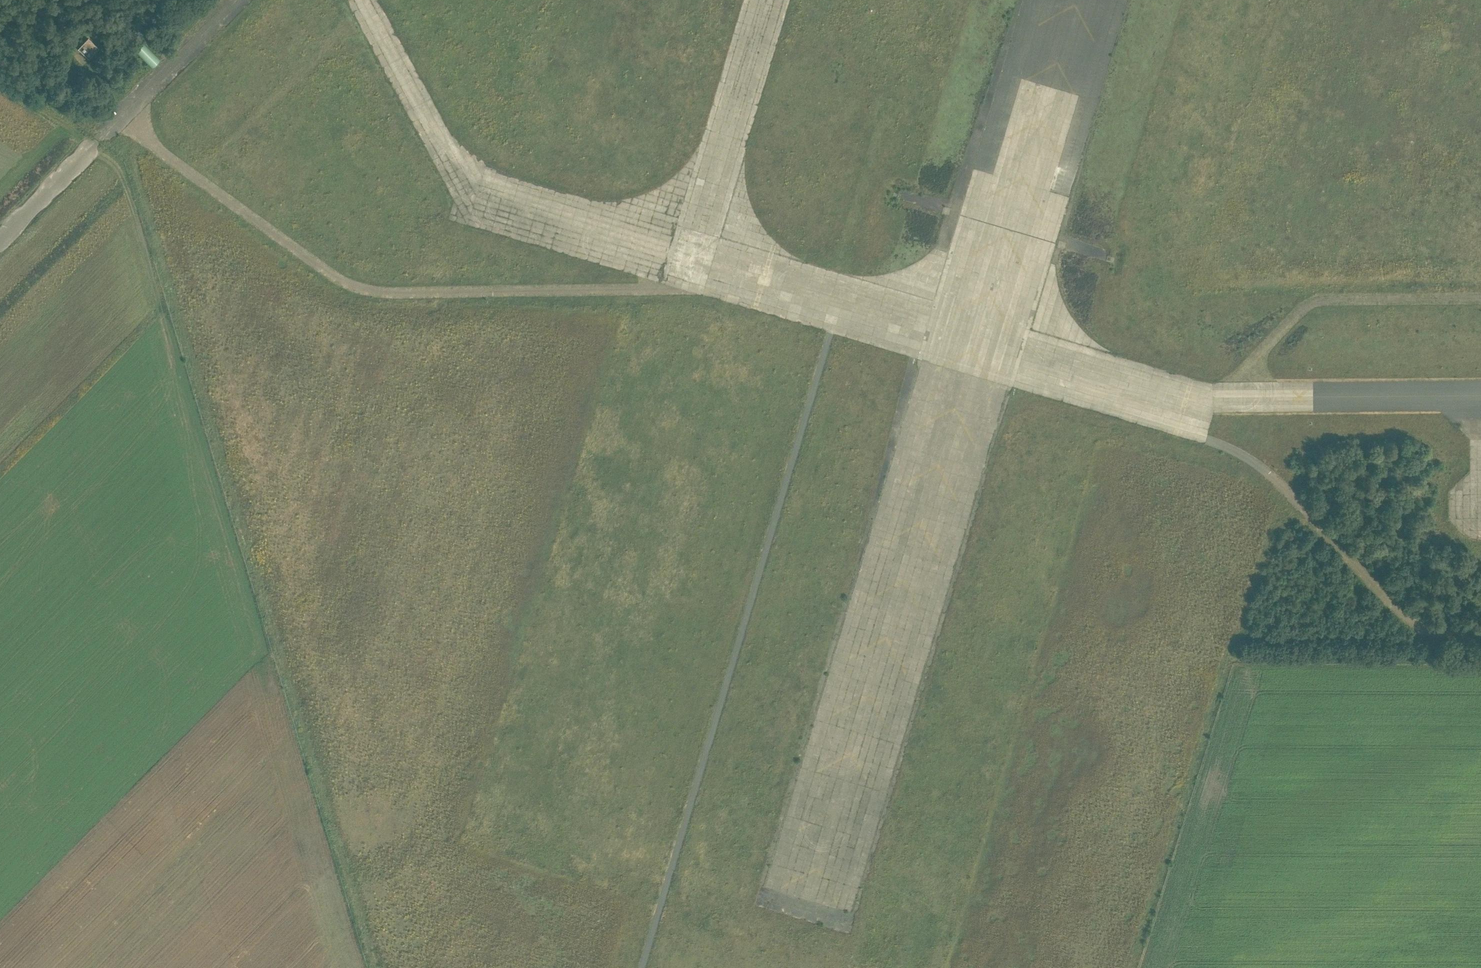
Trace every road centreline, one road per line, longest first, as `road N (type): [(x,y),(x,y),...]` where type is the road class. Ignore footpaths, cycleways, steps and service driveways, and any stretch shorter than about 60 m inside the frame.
road 1 (track): [(0,239),(97,140)]

